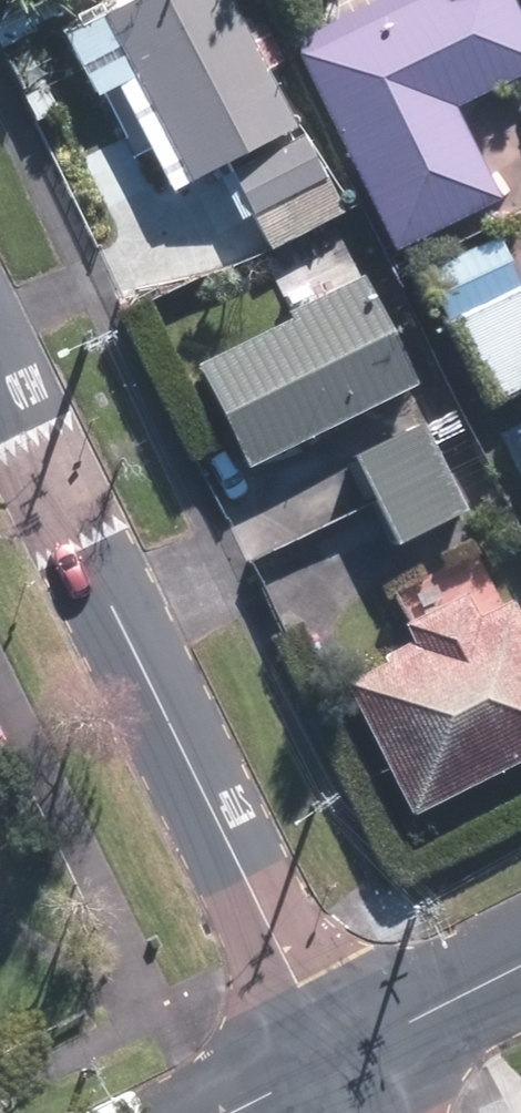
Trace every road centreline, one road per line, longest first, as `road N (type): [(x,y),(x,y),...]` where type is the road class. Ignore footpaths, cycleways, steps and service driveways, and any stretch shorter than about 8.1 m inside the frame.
road 1 (tertiary): [(0,379),(334,1061)]
road 2 (residential): [(334,1061),(520,968)]

